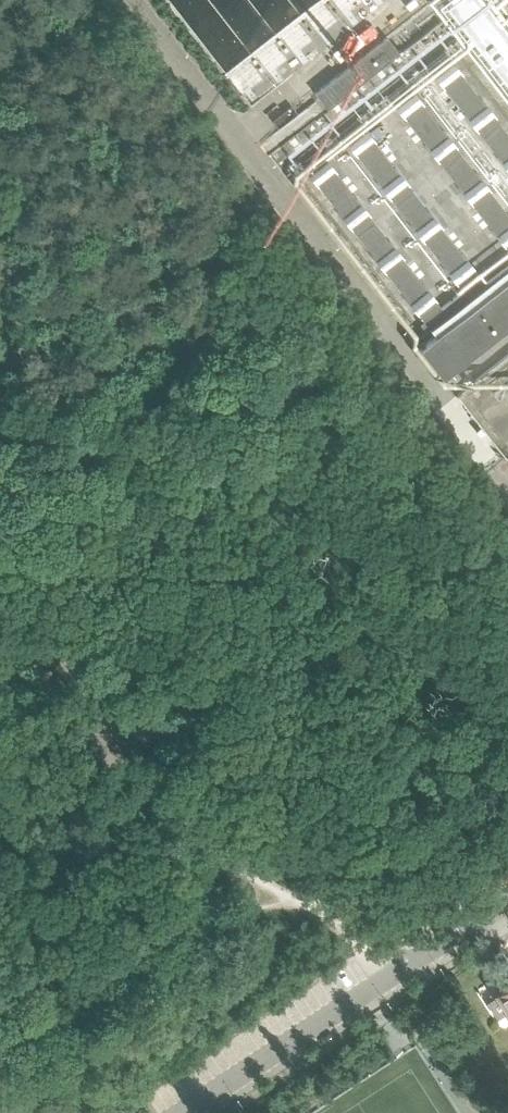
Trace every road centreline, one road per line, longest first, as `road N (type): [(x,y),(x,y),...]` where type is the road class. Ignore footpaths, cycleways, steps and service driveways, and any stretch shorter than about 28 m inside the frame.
road 1 (residential): [(184,1112),(507,896)]

